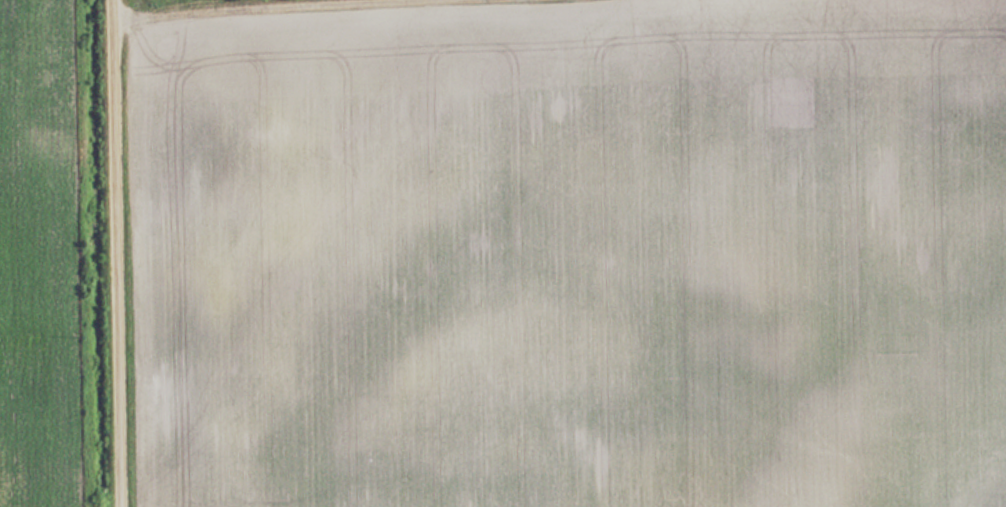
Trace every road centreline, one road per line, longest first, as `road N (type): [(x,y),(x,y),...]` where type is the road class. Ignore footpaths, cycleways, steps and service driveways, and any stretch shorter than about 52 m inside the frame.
road 1 (residential): [(120,506),(114,0)]

